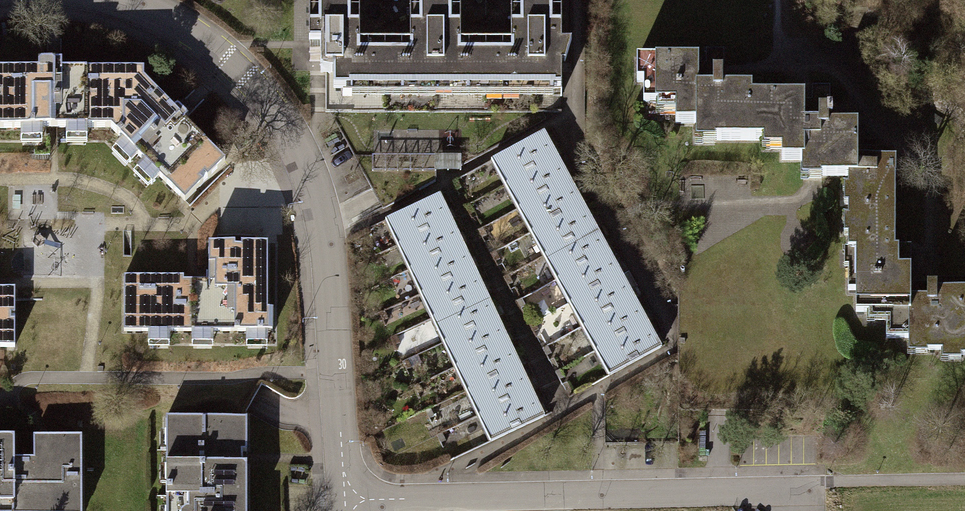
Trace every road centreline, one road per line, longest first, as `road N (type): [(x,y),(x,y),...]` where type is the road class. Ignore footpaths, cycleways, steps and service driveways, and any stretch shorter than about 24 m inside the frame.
road 1 (residential): [(340,498),(327,243),(289,125),(199,36),(109,0)]
road 2 (residential): [(340,498),(799,493)]

